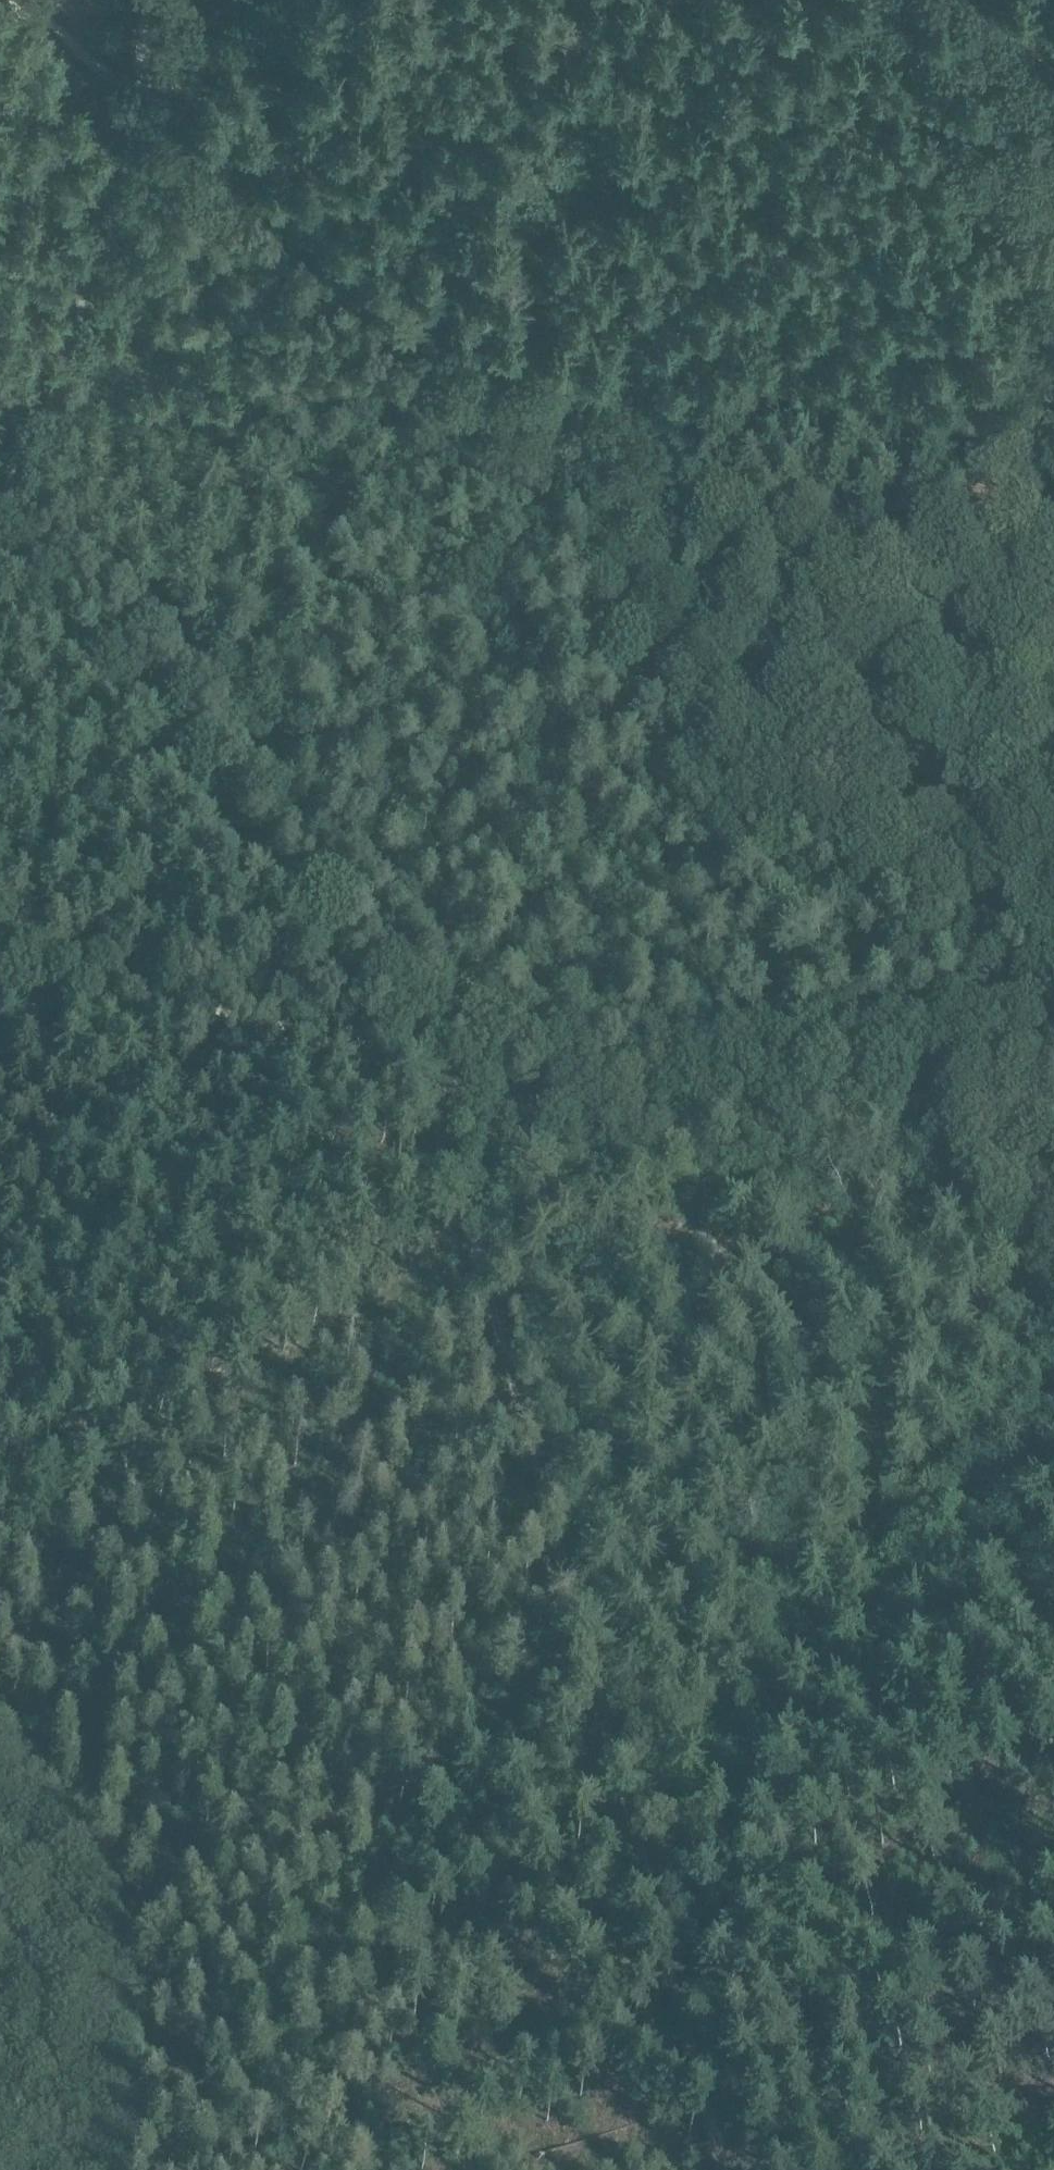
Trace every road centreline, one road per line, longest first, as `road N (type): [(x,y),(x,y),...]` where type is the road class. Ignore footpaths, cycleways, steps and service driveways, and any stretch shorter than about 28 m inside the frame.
road 1 (track): [(0,552),(337,954),(398,1064),(720,2169)]
road 2 (track): [(1053,960),(872,866),(731,811),(688,784),(656,737),(581,544),(558,506),(305,229),(205,141),(114,79)]
road 3 (track): [(0,1003),(129,1000),(238,1013),(607,1126),(762,1130),(1053,1073)]
road 4 (track): [(0,505),(45,400),(114,79)]
road 5 (track): [(0,129),(94,95),(114,79)]
road 6 (track): [(114,79),(210,0)]

